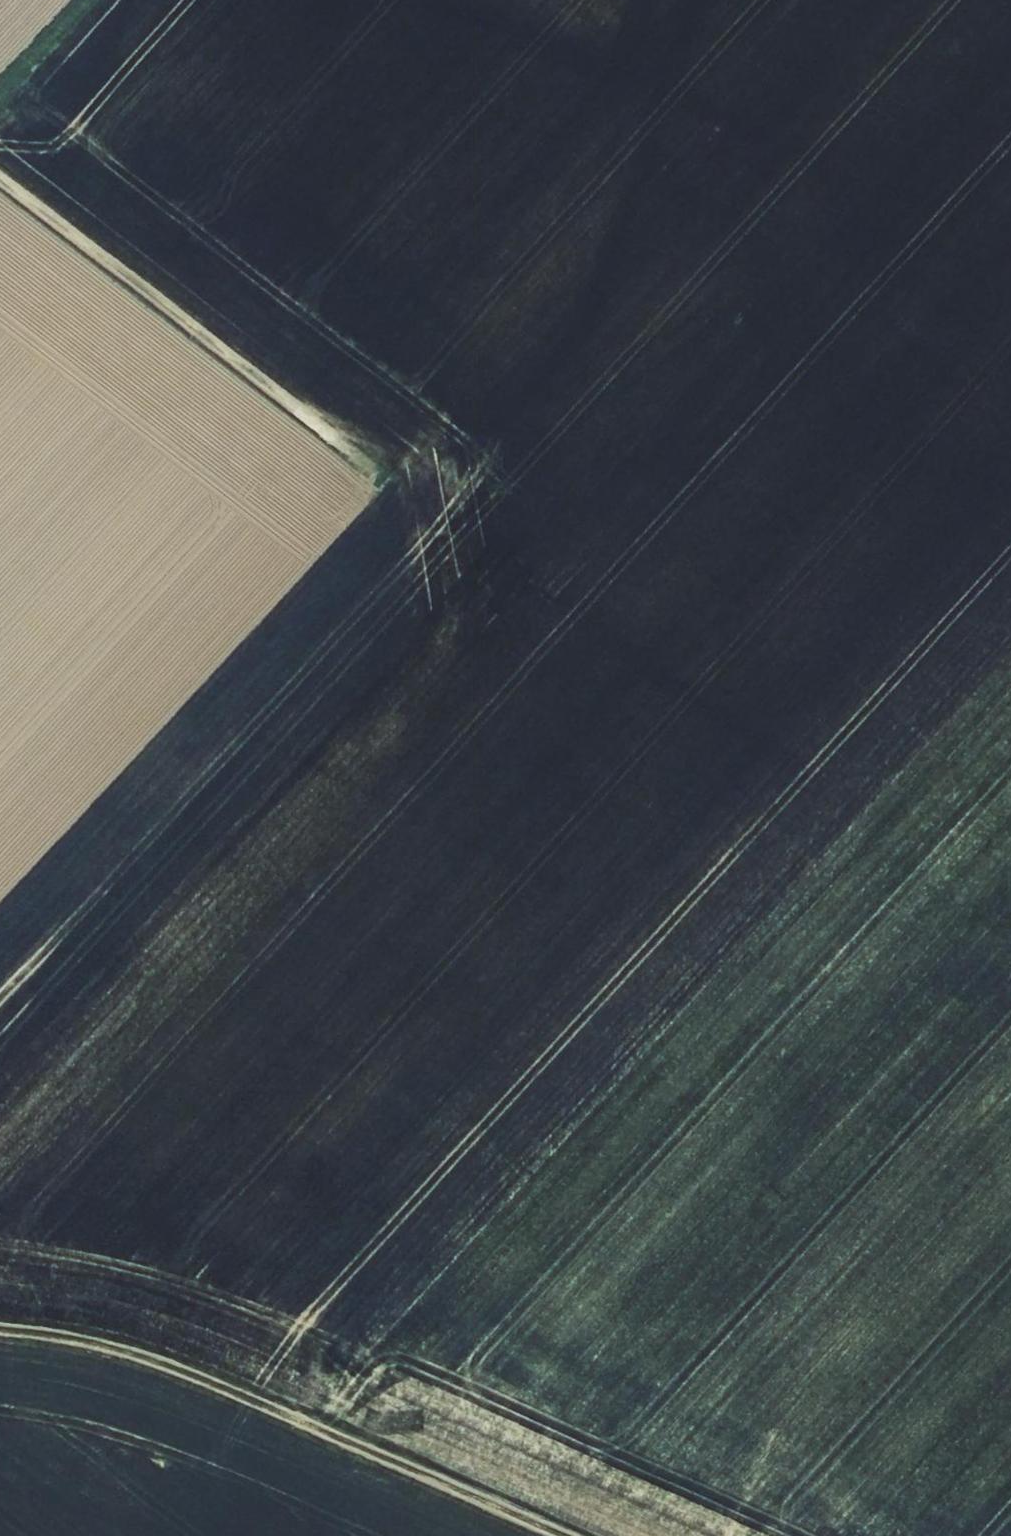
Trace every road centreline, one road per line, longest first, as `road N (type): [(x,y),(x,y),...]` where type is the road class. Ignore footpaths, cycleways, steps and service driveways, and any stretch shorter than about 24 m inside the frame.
road 1 (track): [(0,1336),(121,1351),(564,1535)]
road 2 (track): [(0,179),(380,470)]

